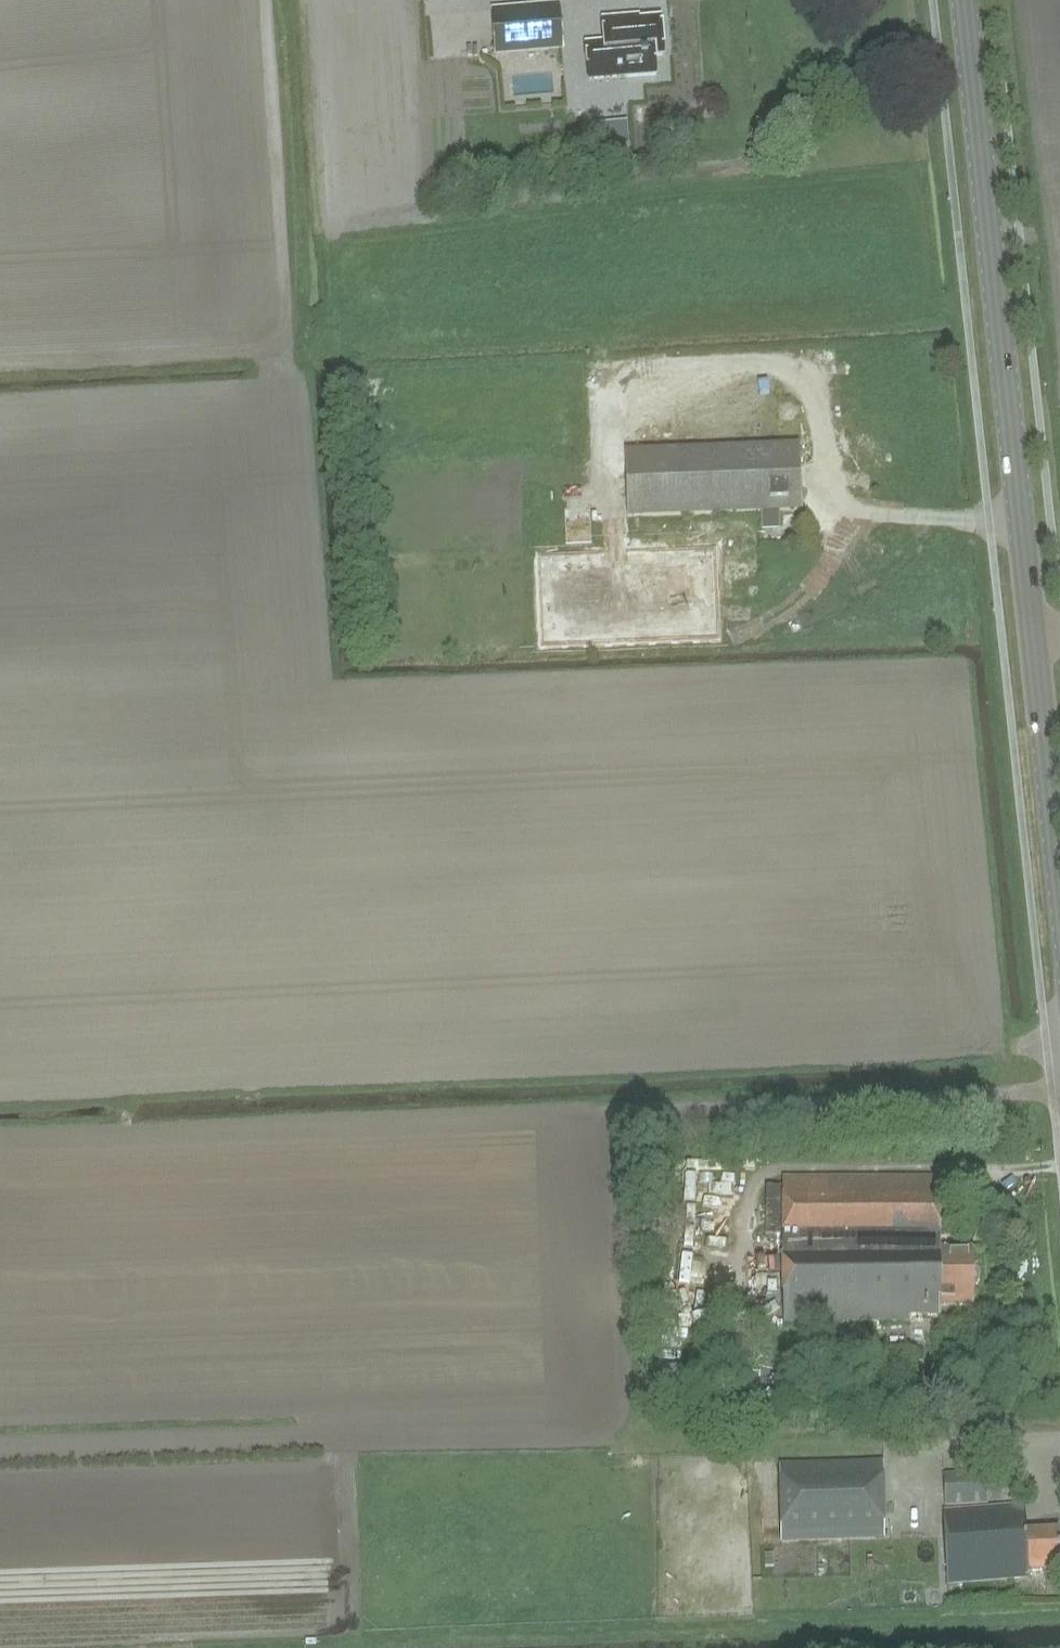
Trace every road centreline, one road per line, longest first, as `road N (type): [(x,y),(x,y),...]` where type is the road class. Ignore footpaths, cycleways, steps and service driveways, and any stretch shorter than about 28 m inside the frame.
road 1 (secondary): [(1059,888),(965,0)]
road 2 (track): [(0,368),(242,355),(279,341)]

